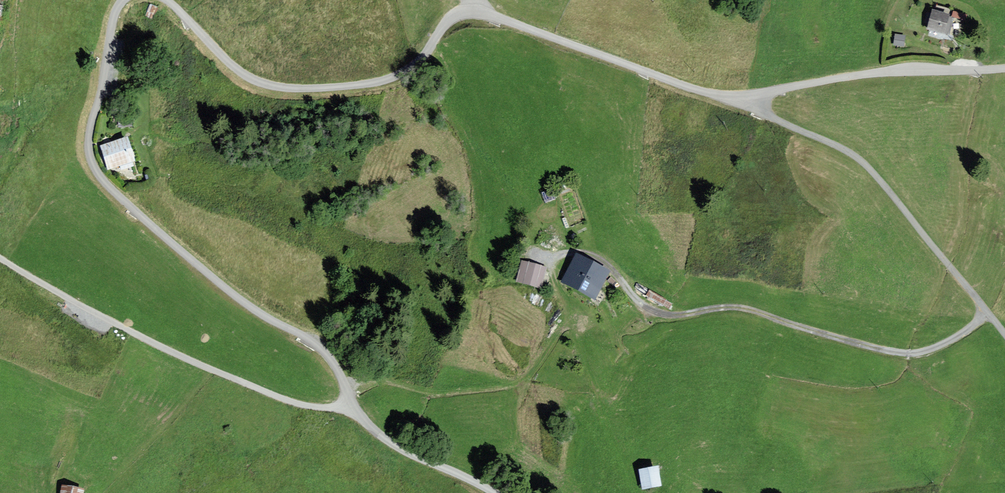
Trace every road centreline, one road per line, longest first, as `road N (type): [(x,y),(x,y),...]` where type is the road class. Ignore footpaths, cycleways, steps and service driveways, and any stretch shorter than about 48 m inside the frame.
road 1 (track): [(350,390),(386,381),(449,395),(514,388),(531,377),(569,321),(552,269),(557,258),(574,253),(614,268),(639,307),(662,318),(742,309),(894,353),(952,343),(988,313)]
road 2 (unclassified): [(124,0),(90,130),(95,169),(199,266),(315,343),(376,431),(492,492)]
road 3 (unclassified): [(747,97),(710,93),(478,11),(450,19),(417,64),(386,79),(269,85),(238,71),(166,0)]
road 4 (unclassified): [(747,97),(774,121),(854,154),(1004,334)]
road 5 (unclassified): [(1004,70),(899,71),(747,97)]

